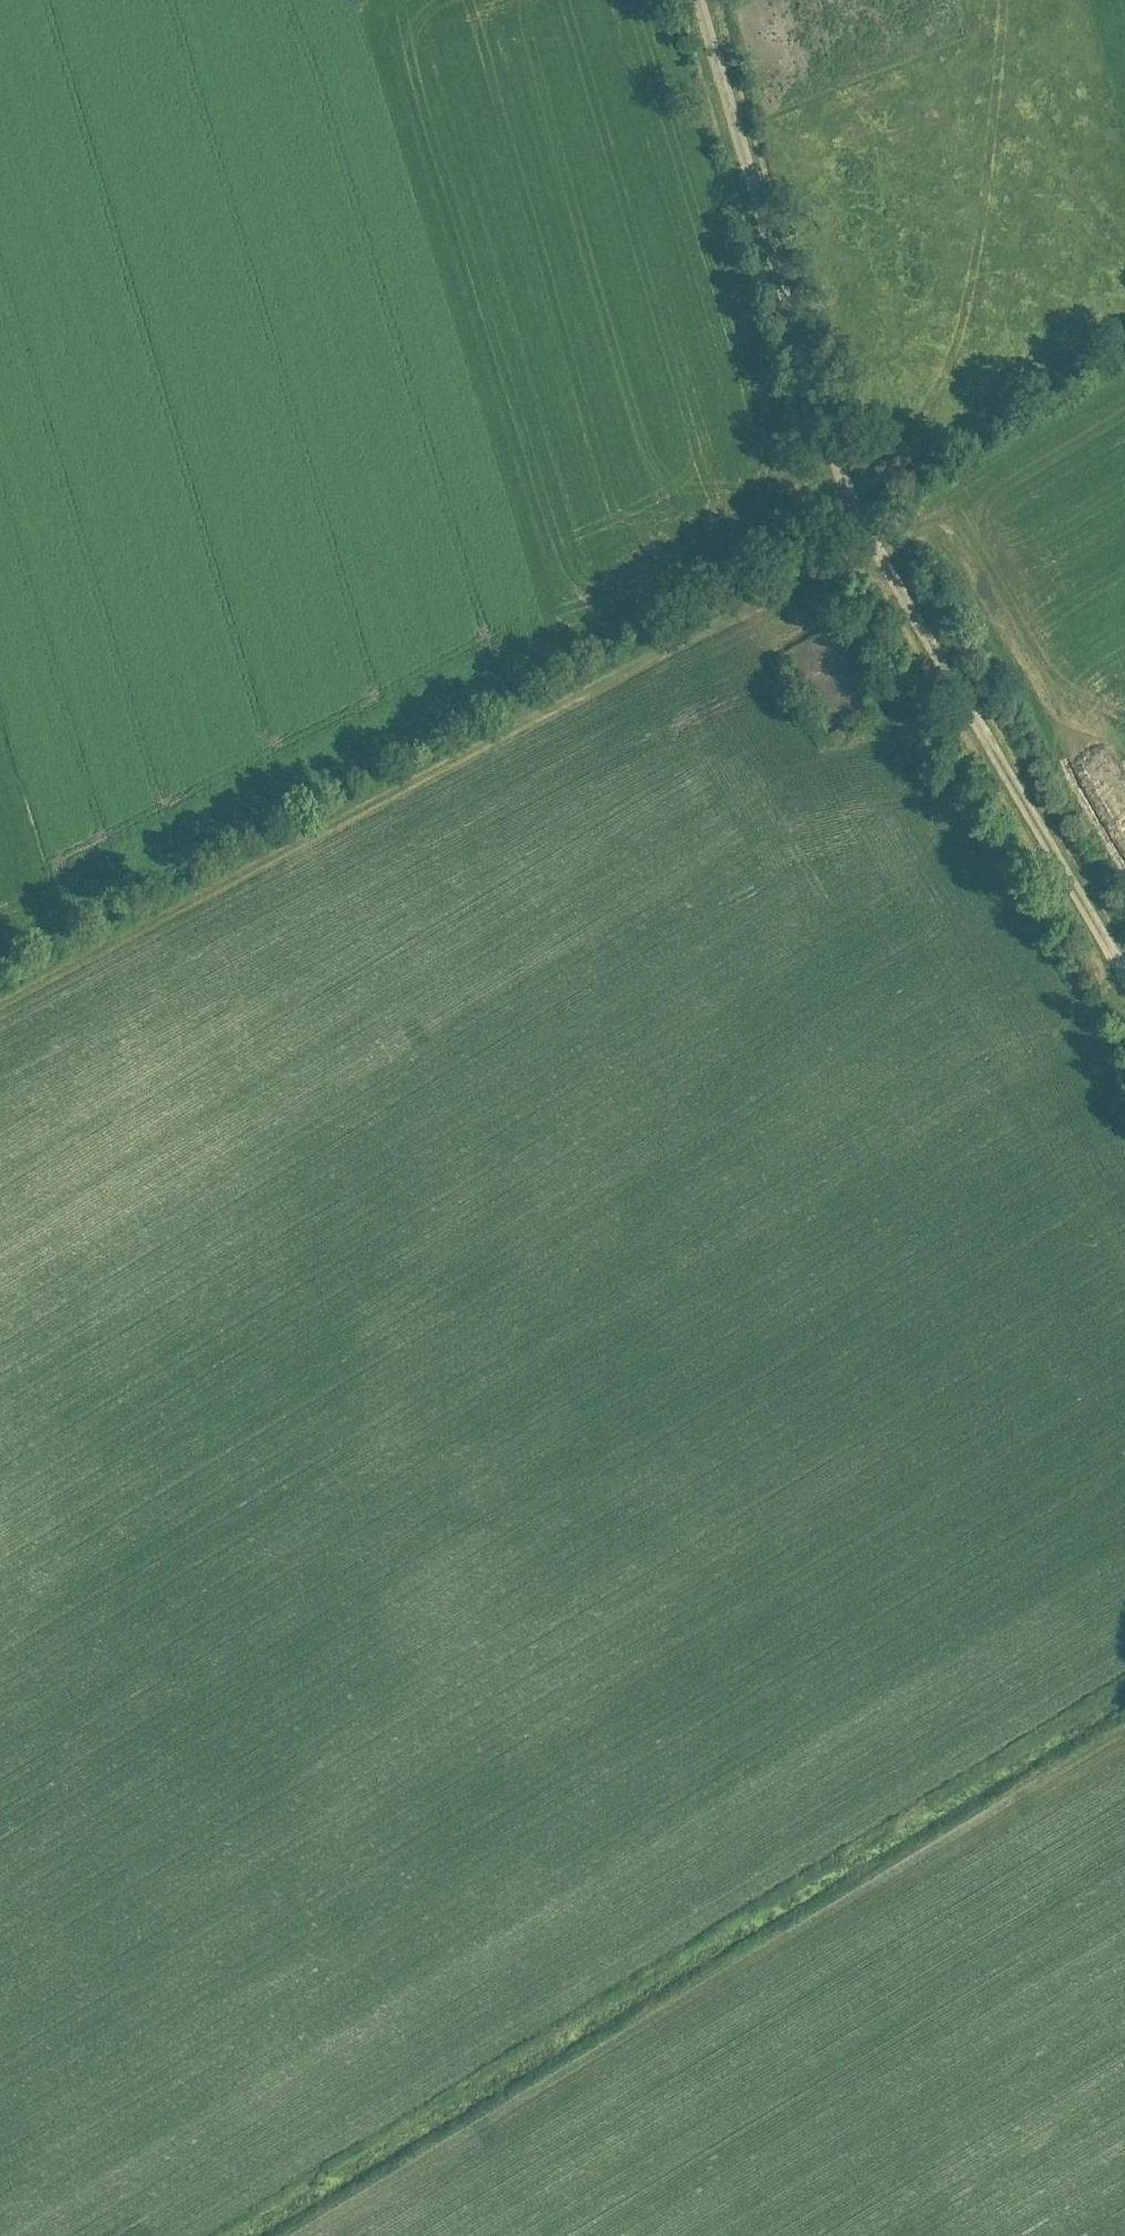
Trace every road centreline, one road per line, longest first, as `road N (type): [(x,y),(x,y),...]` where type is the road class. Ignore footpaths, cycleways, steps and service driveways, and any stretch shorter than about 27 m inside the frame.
road 1 (residential): [(1124,975),(981,733),(849,488),(701,0)]
road 2 (track): [(0,1002),(849,565),(874,543)]

